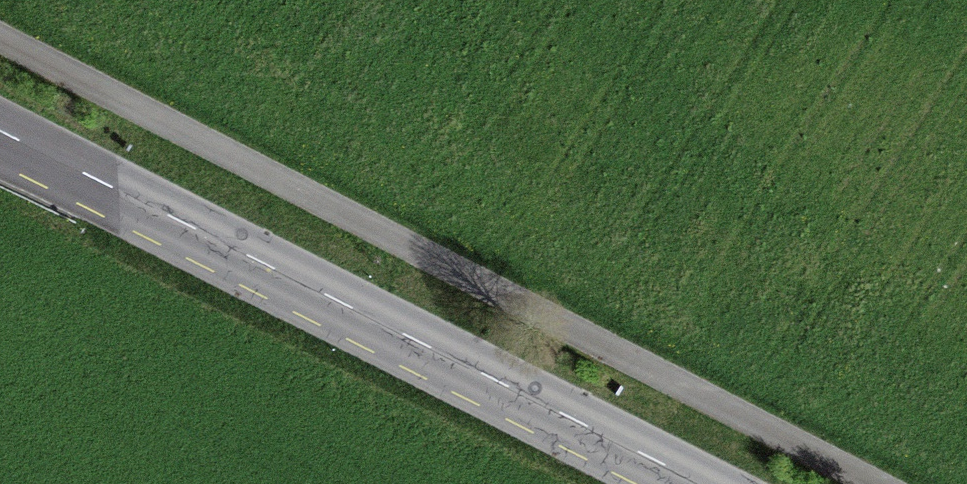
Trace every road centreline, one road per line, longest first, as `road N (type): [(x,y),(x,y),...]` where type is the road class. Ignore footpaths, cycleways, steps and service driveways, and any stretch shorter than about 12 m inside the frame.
road 1 (track): [(870,483),(0,42)]
road 2 (secondary): [(683,483),(0,134)]

